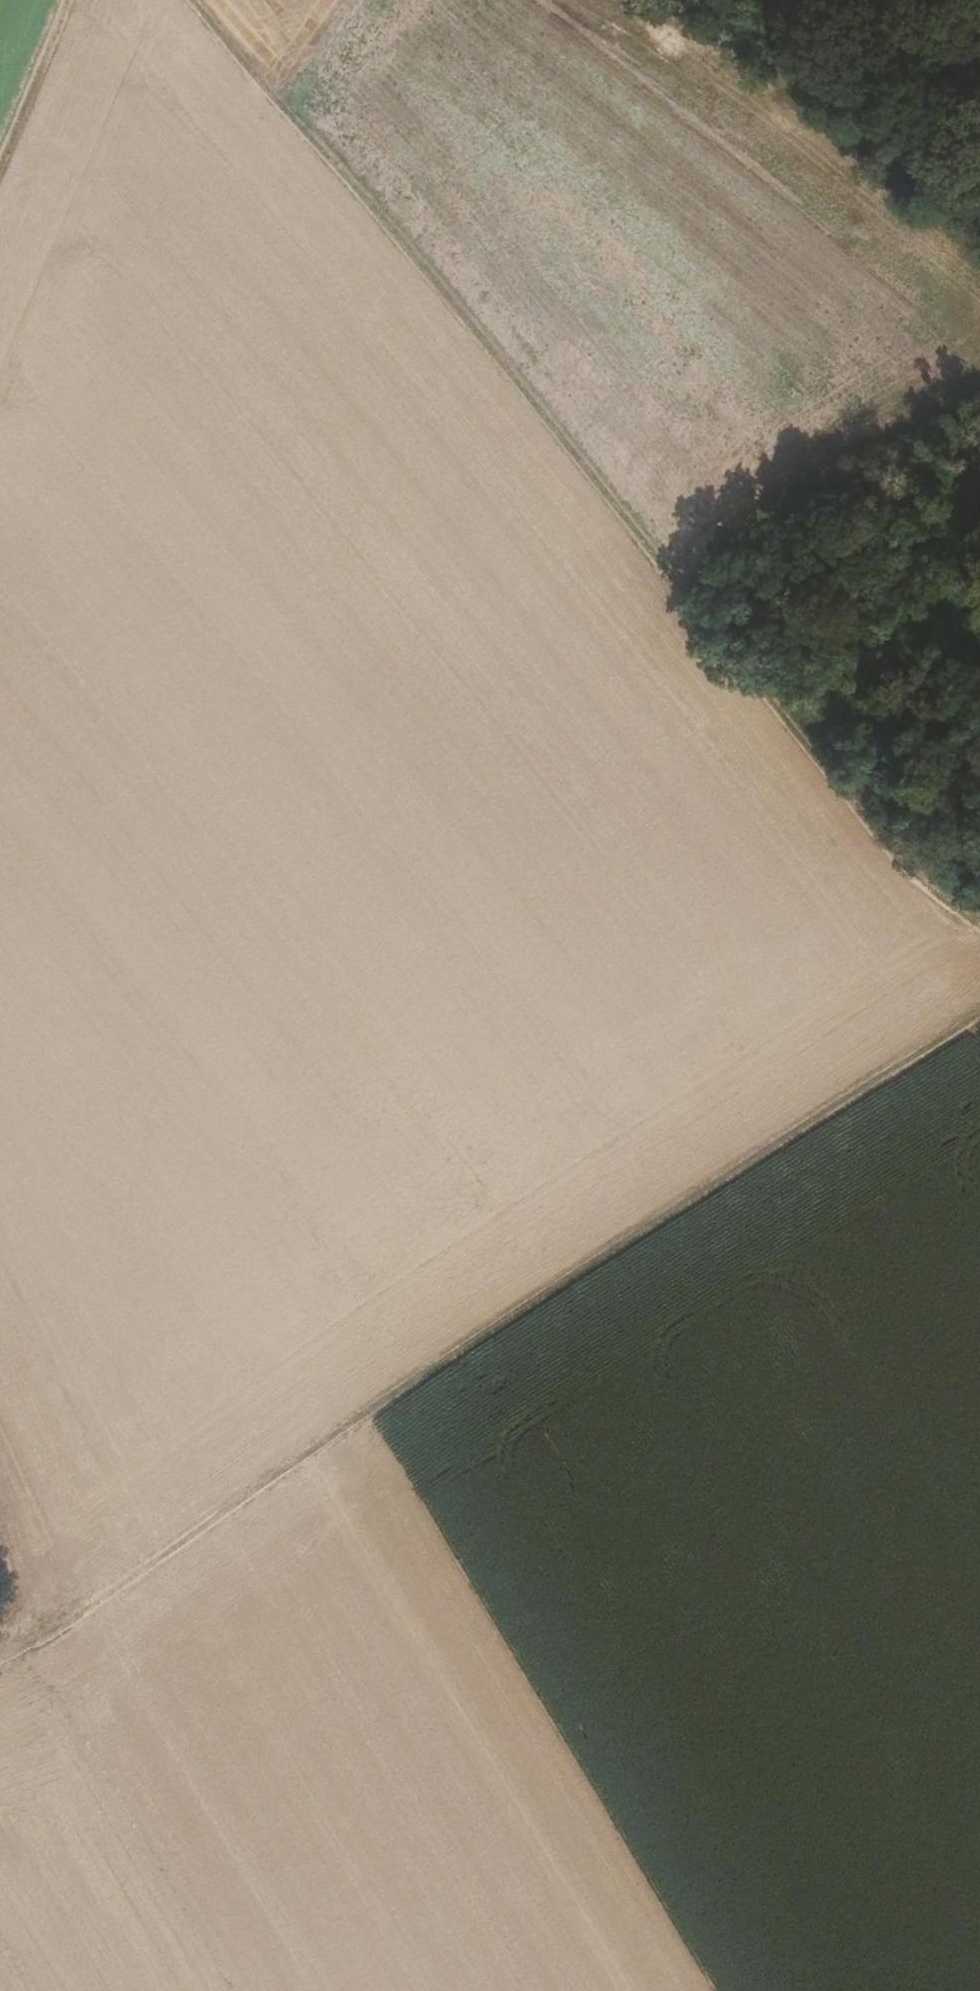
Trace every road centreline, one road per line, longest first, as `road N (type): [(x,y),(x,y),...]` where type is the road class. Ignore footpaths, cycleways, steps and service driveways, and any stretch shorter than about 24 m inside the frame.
road 1 (track): [(979,1009),(0,1663)]
road 2 (track): [(679,598),(723,543),(809,473),(911,398),(979,368)]
road 3 (track): [(0,158),(67,0)]

